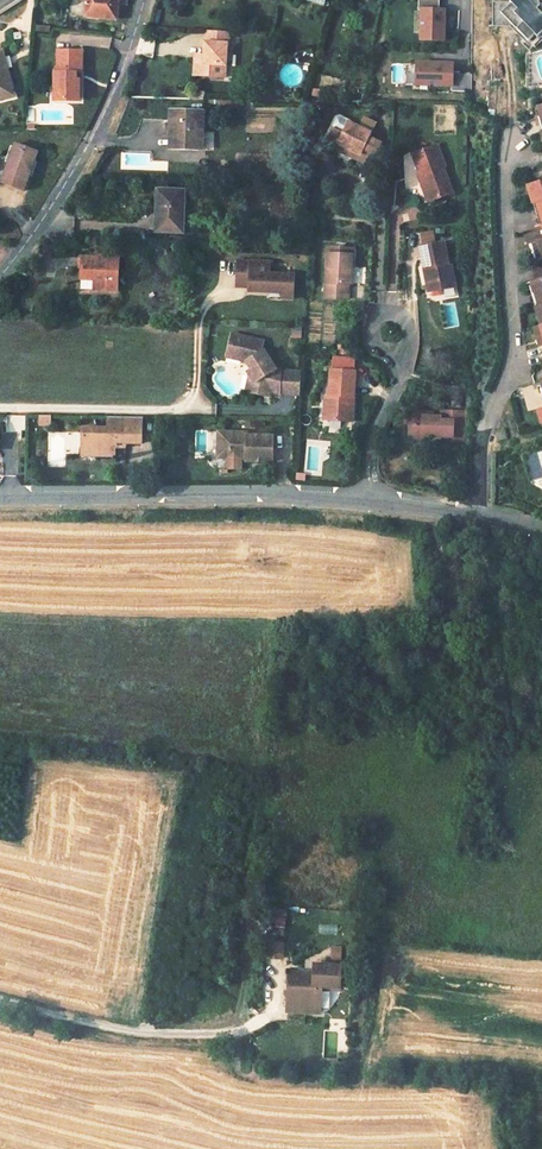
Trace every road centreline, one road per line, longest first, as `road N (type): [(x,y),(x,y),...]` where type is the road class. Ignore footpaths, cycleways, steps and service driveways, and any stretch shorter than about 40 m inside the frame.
road 1 (residential): [(478,513),(490,421),(515,346),(506,206),(513,142)]
road 2 (residential): [(0,495),(299,493),(371,501)]
road 3 (residential): [(145,0),(116,89),(77,164),(0,274)]
road 4 (track): [(0,1002),(168,1040),(253,1031)]
road 5 (residential): [(371,501),(373,444),(402,362),(391,324)]

